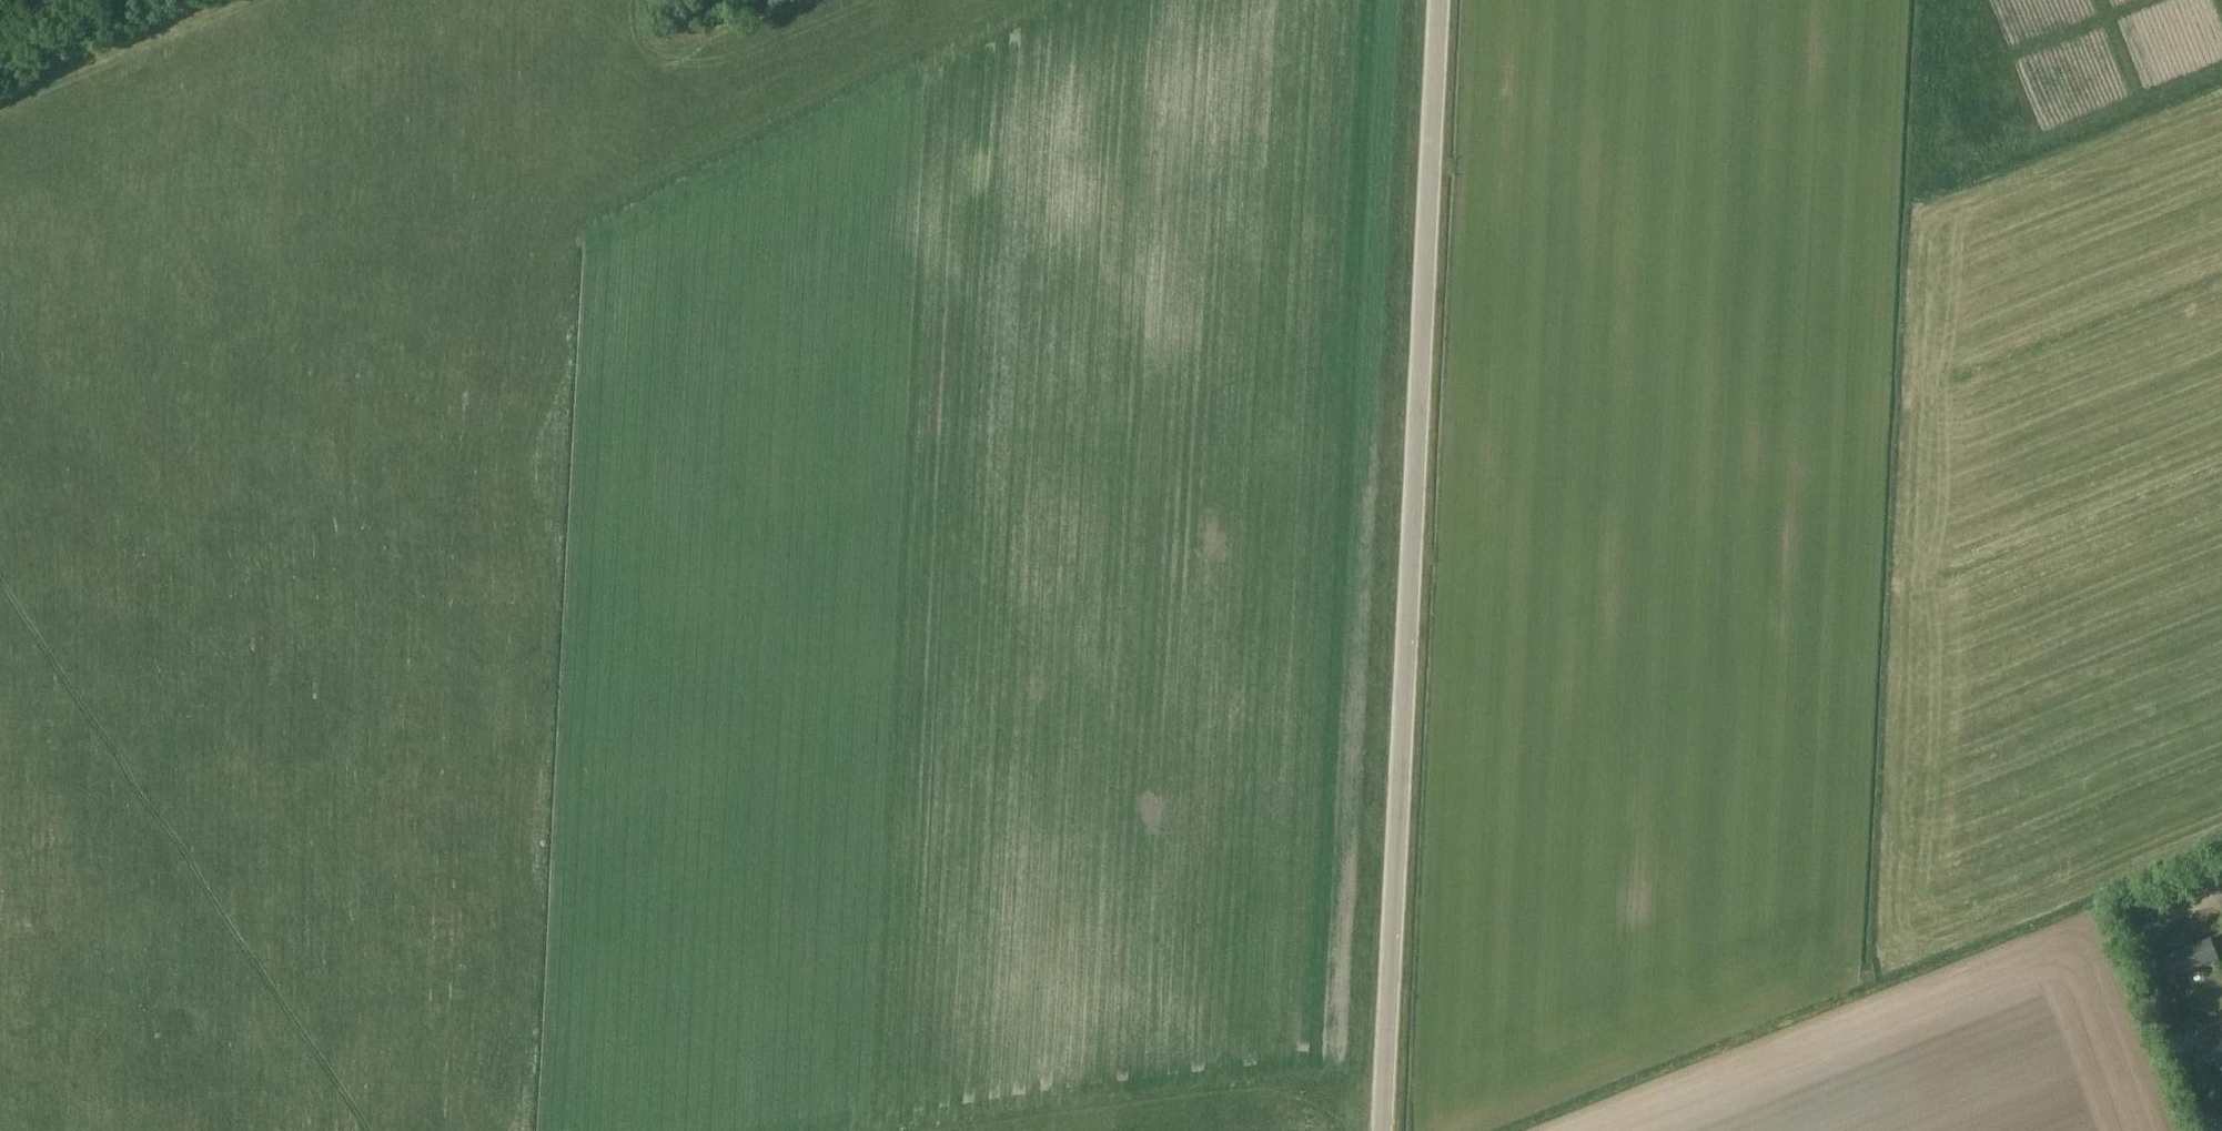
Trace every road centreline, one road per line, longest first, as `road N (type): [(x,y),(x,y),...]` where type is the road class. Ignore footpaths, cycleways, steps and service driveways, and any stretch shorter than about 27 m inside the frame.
road 1 (unclassified): [(1384,1130),(1443,0)]

